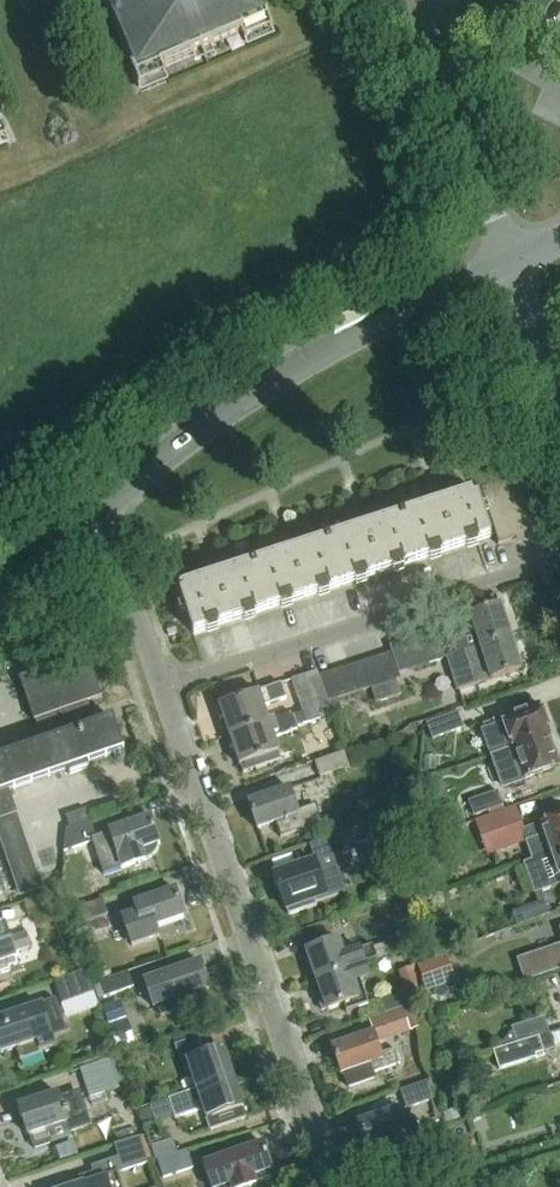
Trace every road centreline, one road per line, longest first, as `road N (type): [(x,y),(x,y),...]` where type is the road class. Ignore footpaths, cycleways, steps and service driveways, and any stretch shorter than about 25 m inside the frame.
road 1 (residential): [(324,1186),(167,684)]
road 2 (tertiary): [(105,509),(267,378),(511,267)]
road 3 (residential): [(167,684),(559,559)]
road 4 (tertiary): [(511,267),(405,0)]
road 5 (residential): [(167,684),(105,509)]
road 6 (tertiary): [(0,618),(105,509)]
road 7 (residential): [(559,407),(511,267)]

